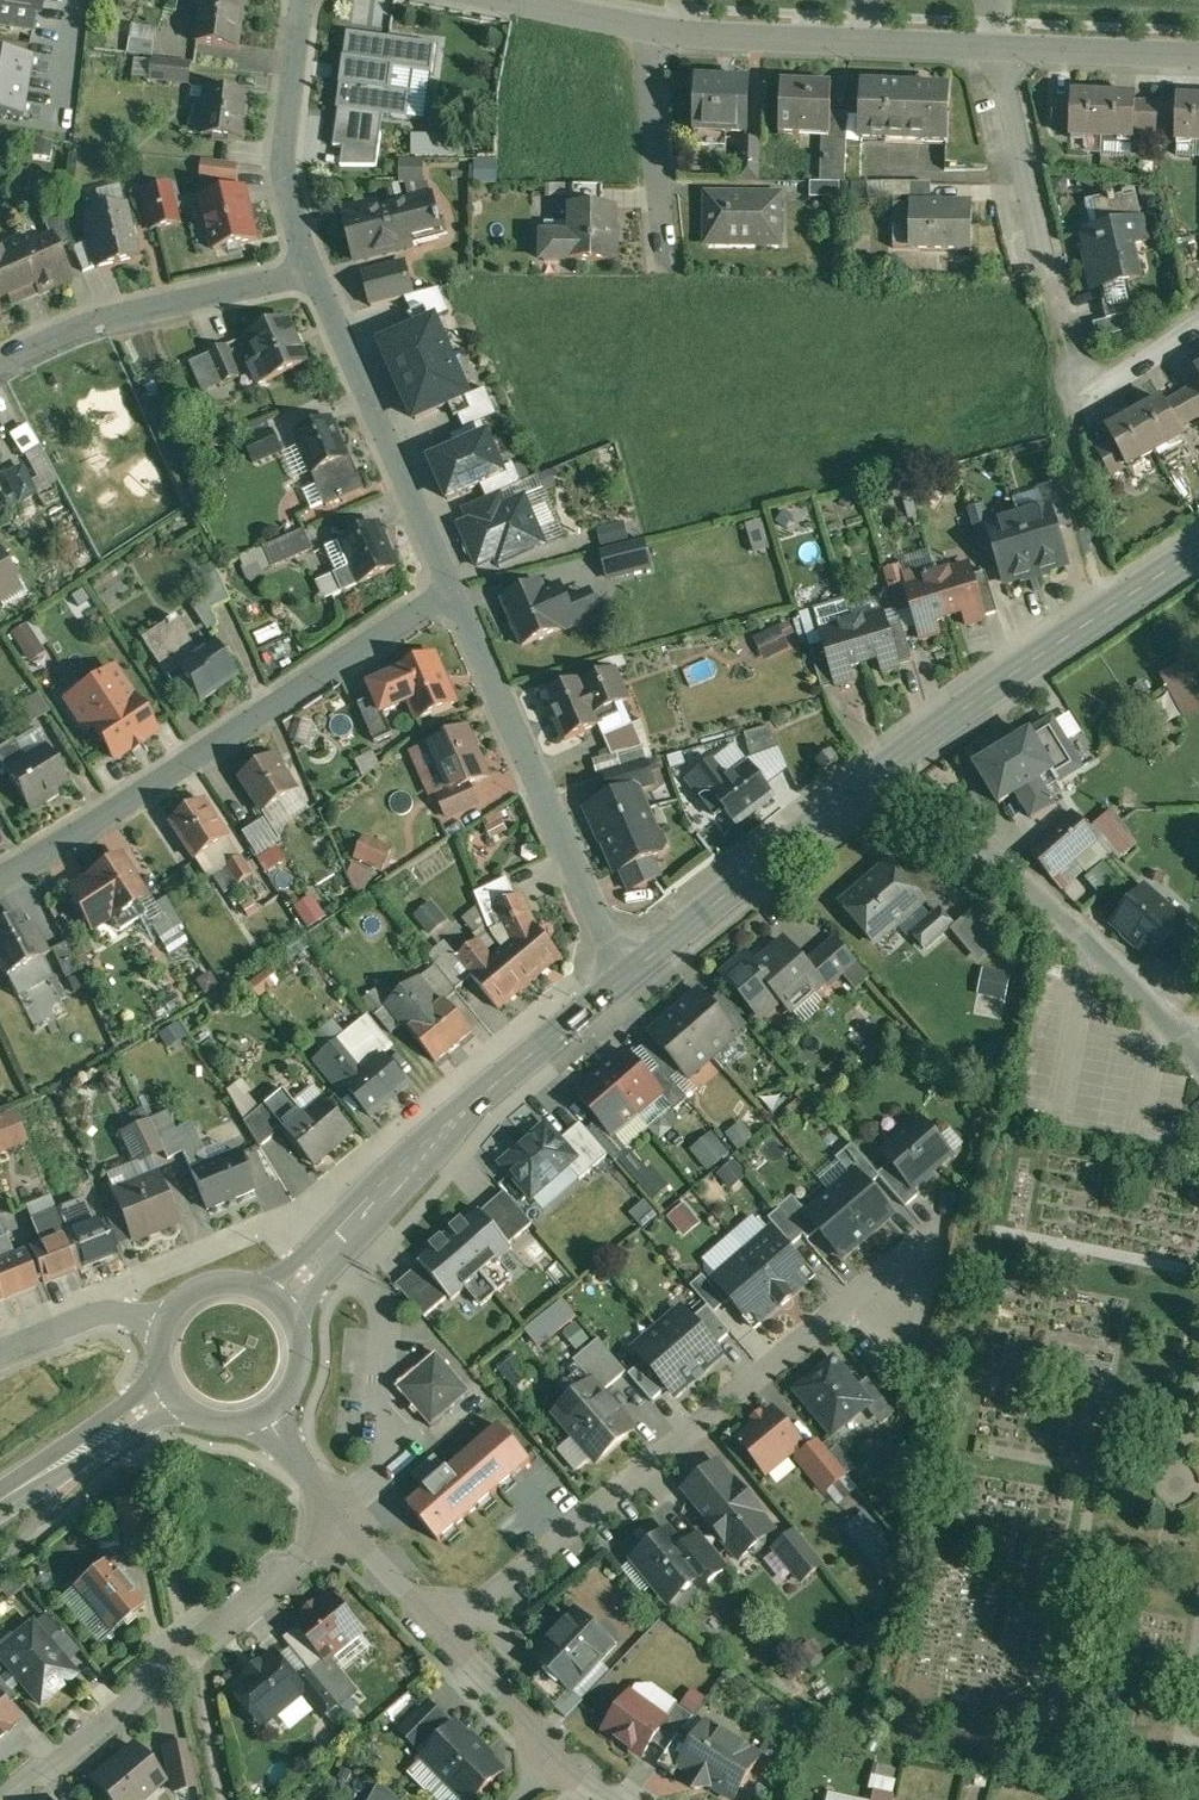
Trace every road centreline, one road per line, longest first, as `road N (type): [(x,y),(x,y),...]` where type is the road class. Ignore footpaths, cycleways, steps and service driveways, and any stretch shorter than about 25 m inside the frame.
road 1 (residential): [(931,1243),(451,1640)]
road 2 (residential): [(461,592),(0,877)]
road 3 (residential): [(13,1799),(342,1513)]
road 4 (residential): [(1198,1057),(1139,987),(899,763)]
road 5 (residential): [(633,970),(461,592)]
road 6 (tertiary): [(899,763),(1198,554)]
road 7 (residential): [(461,592),(312,267)]
road 8 (residential): [(647,26),(994,45)]
road 9 (tertiary): [(633,970),(899,763)]
road 10 (residential): [(0,366),(102,314),(312,267)]
road 11 (tertiary): [(490,1086),(259,1286)]
road 12 (tertiary): [(293,1318),(457,1135),(490,1086)]
road 13 (residential): [(312,267),(280,170),(304,0)]
road 14 (residential): [(1049,289),(994,45)]
road 15 (residential): [(670,263),(647,26)]
road 16 (tertiary): [(0,1501),(186,1405)]
road 17 (residential): [(994,45),(1198,50)]
road 18 (tertiary): [(162,1373),(0,1496)]
road 19 (tertiary): [(490,1086),(633,970)]
road 20 (residential): [(165,1322),(107,1312),(0,1350)]
road 21 (residential): [(342,1513),(451,1640)]
road 22 (residential): [(451,1640),(553,1753)]
road 23 (residential): [(1078,400),(1198,325)]
road 24 (residential): [(517,0),(647,26)]
road 25 (residential): [(263,1413),(342,1513)]

